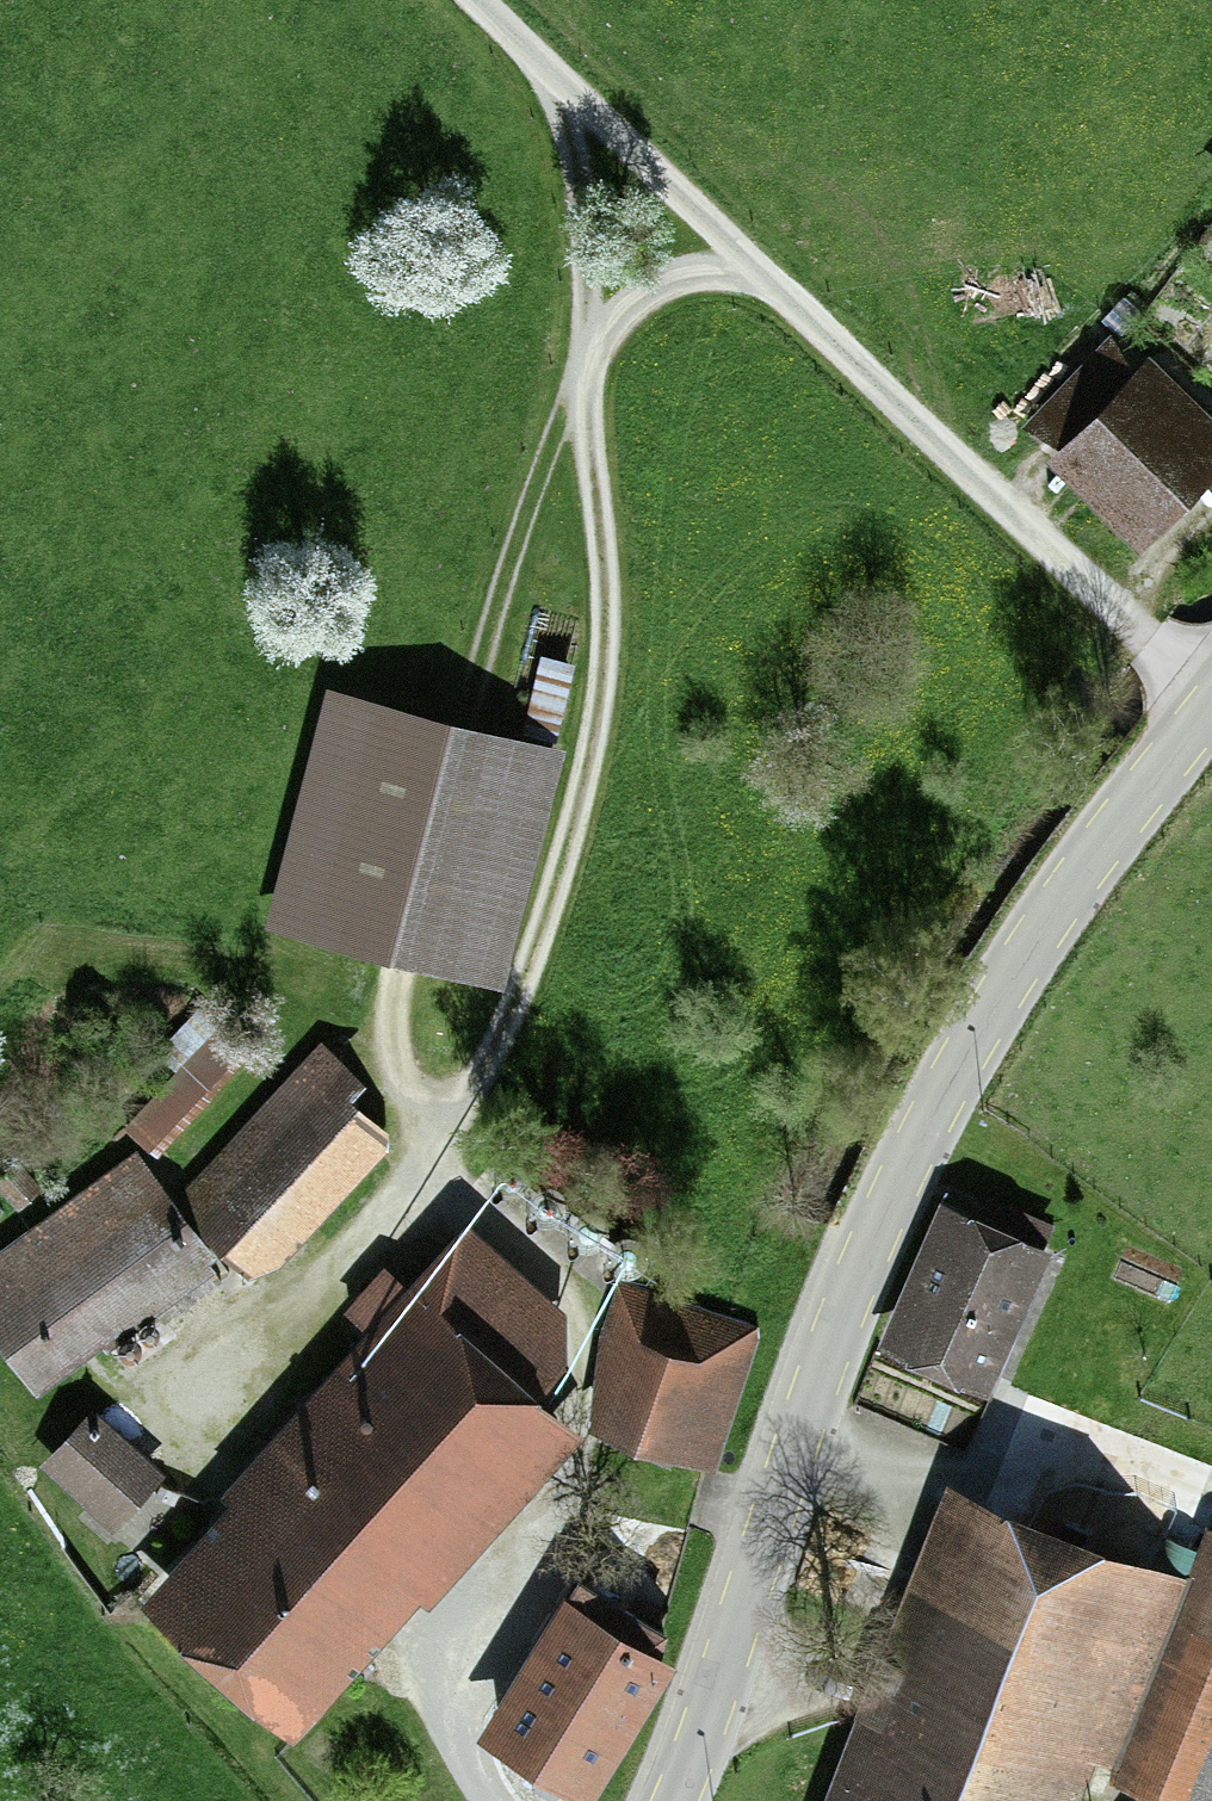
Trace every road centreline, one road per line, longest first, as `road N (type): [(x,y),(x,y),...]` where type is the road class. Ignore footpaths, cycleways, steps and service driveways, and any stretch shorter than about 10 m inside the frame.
road 1 (track): [(492,1800),(466,1736),(466,1676),(588,1406),(601,1350),(590,1308),(449,1146),(525,976),(575,820),(601,705),(604,612),(590,351),(628,306),(659,285),(766,274)]
road 2 (residential): [(1211,701),(1027,950),(891,1199),(793,1446),(675,1800)]
road 3 (track): [(1209,704),(472,0)]
road 4 (track): [(462,717),(554,436),(590,351),(580,184),(562,85)]
road 5 (track): [(793,1446),(1186,1484),(1211,1496)]

